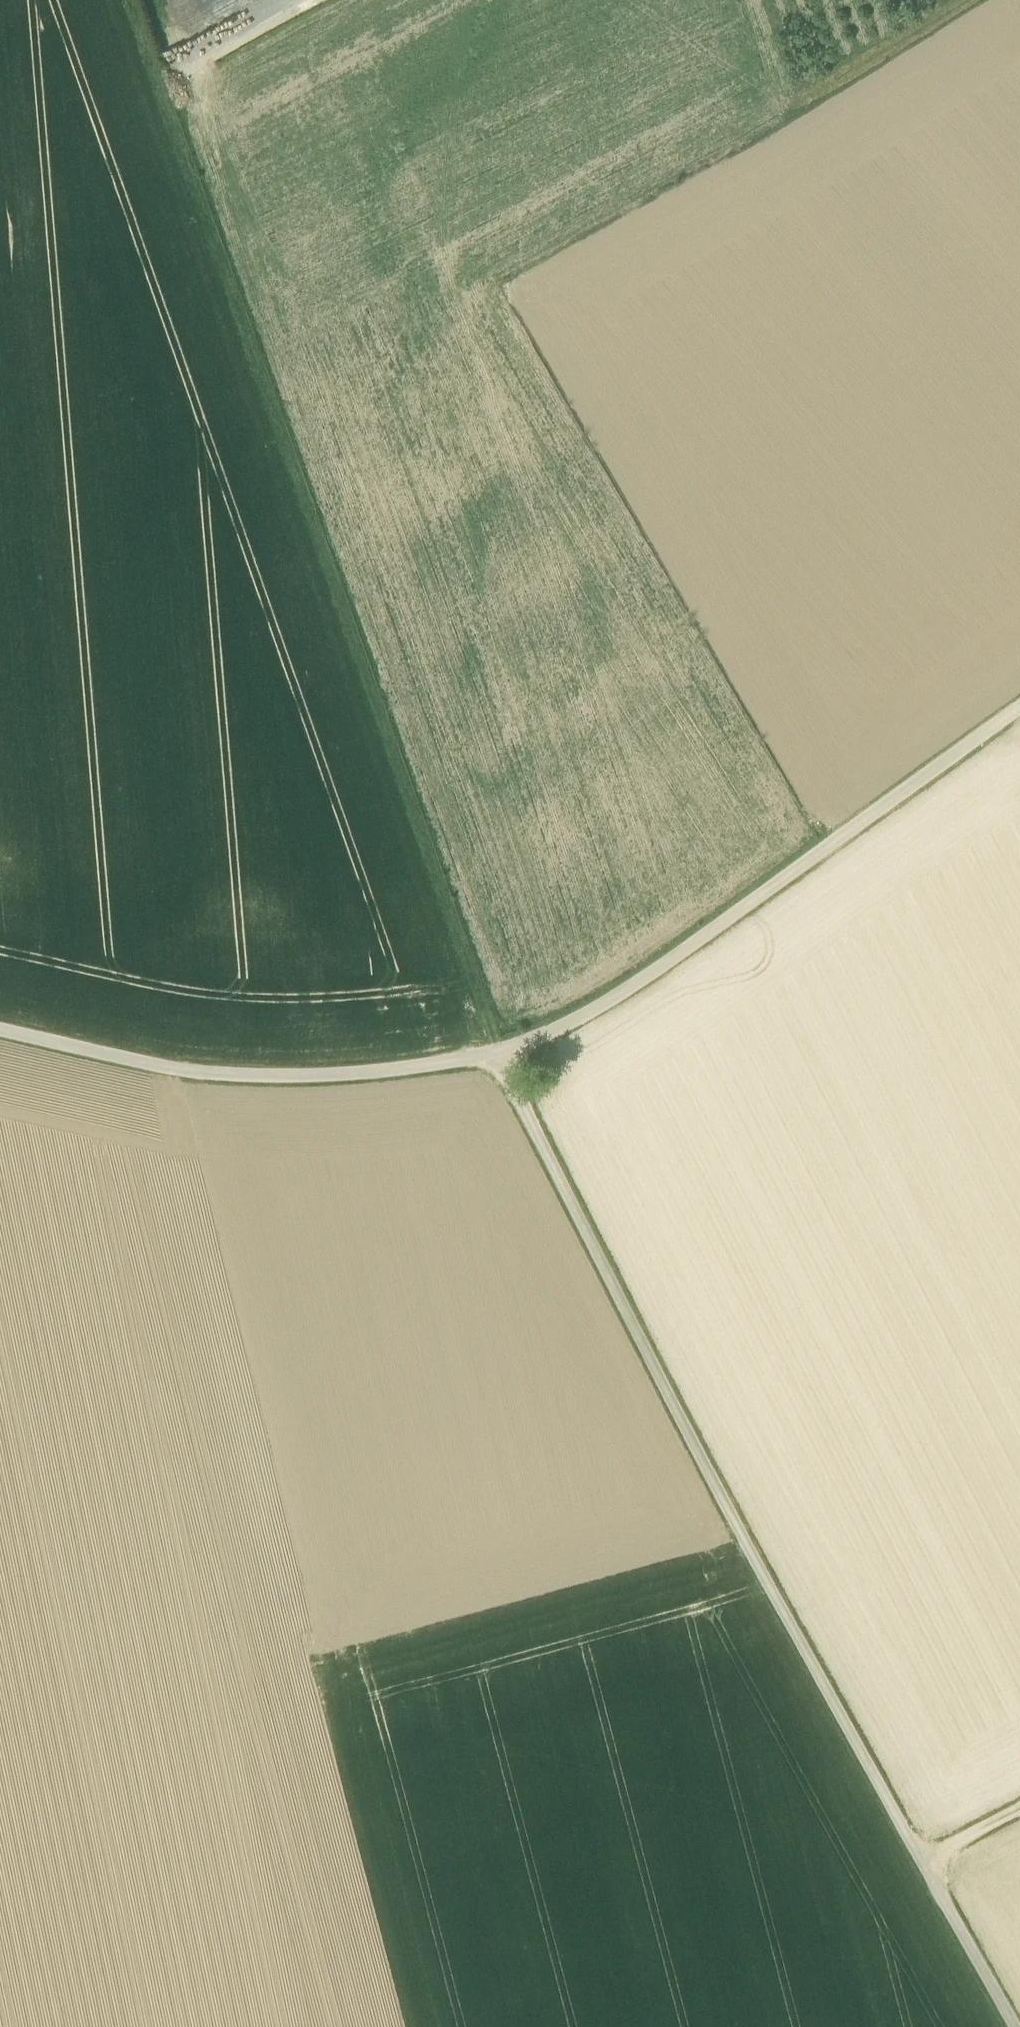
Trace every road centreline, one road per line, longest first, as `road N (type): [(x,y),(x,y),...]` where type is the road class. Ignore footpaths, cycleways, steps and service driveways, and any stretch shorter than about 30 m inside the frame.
road 1 (track): [(128,0),(497,1054)]
road 2 (unclassified): [(1019,2015),(497,1054)]
road 3 (unclassified): [(497,1054),(635,990),(1019,708)]
road 4 (unclassified): [(497,1054),(324,1073),(193,1073),(0,1028)]
road 5 (track): [(160,92),(323,0)]

